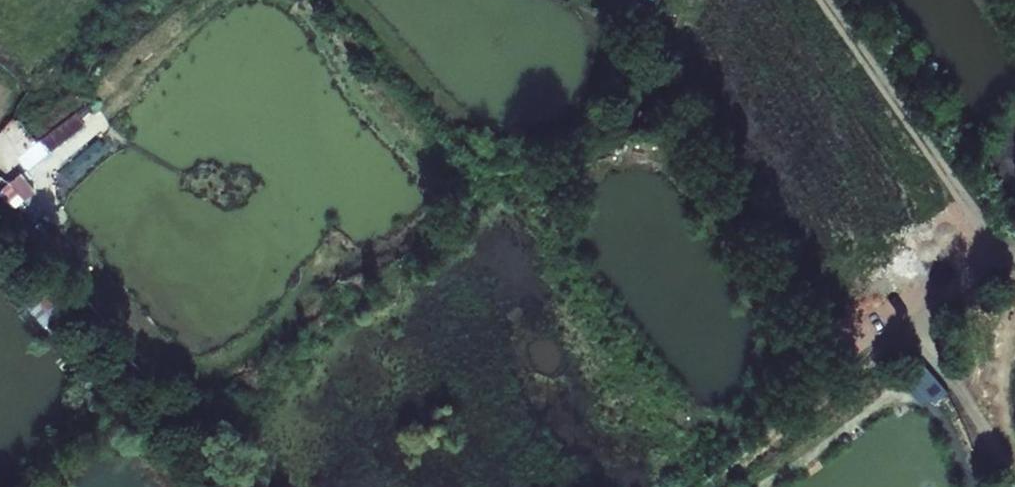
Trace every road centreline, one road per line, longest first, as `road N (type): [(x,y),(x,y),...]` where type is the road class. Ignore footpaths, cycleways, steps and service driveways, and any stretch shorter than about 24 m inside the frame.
road 1 (track): [(819,0),(1004,261)]

